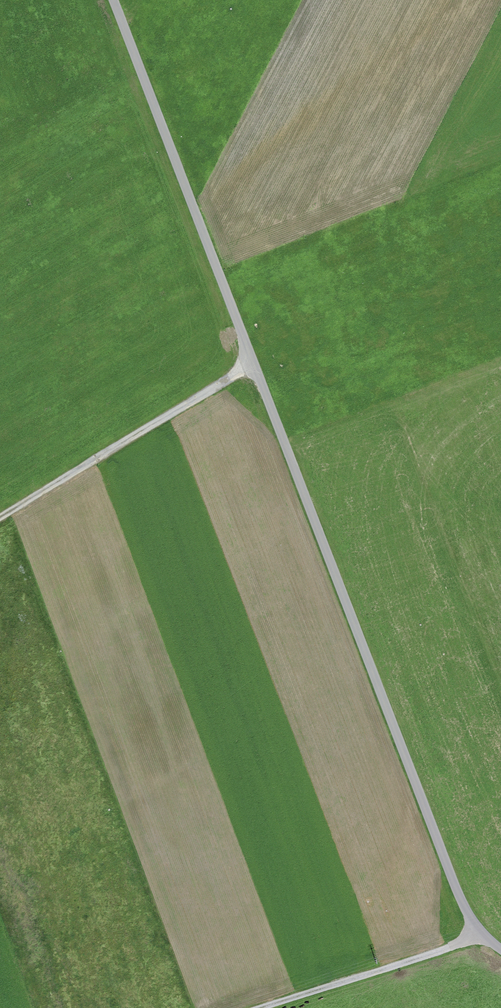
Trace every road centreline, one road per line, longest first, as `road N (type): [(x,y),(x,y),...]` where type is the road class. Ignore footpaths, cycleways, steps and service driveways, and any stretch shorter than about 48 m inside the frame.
road 1 (unclassified): [(114,0),(478,932),(500,947)]
road 2 (track): [(0,519),(256,363)]
road 3 (track): [(264,1007),(478,932)]

